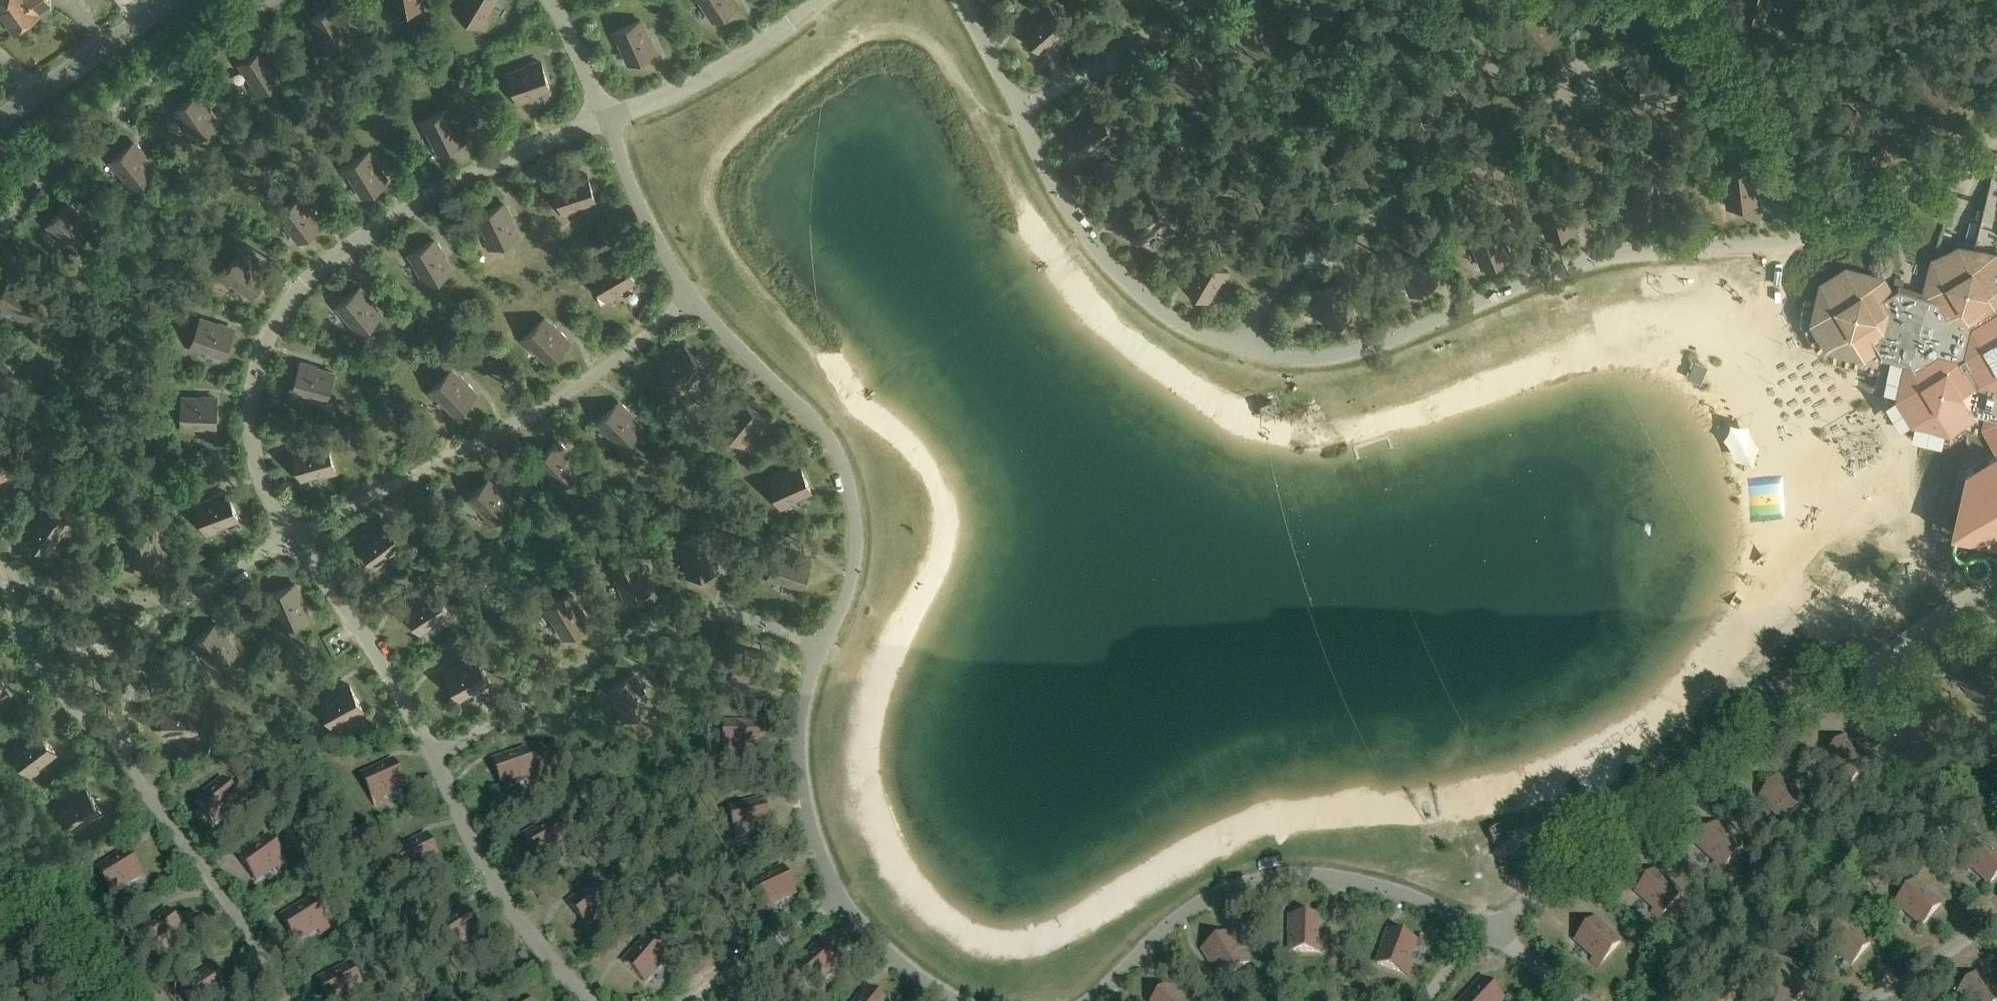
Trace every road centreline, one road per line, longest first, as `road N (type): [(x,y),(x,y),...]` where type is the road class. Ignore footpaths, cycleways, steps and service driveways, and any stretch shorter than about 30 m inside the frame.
road 1 (unclassified): [(819,0),(721,68),(488,168),(371,234),(289,303),(257,371),(251,423),(262,483),(373,648),(497,889),(589,1000)]
road 2 (tertiary): [(0,121),(172,0)]

